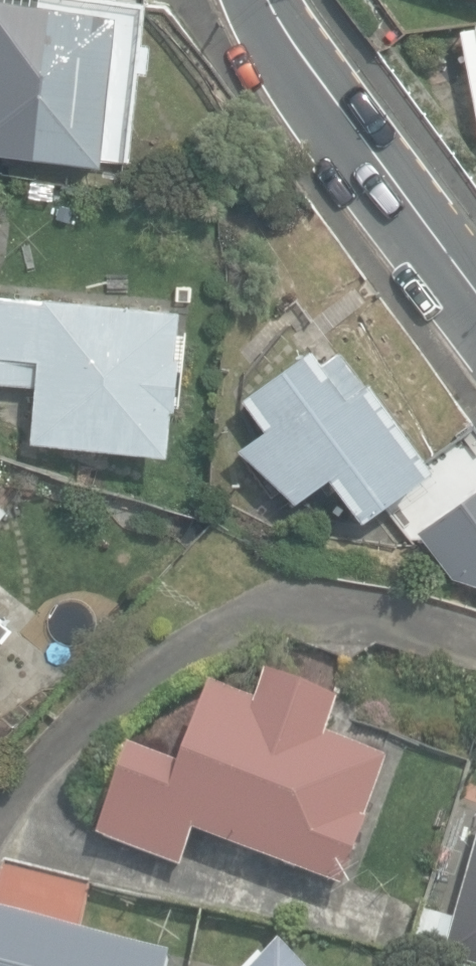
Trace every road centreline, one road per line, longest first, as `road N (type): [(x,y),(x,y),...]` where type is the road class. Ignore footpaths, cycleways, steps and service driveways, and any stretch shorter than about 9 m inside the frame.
road 1 (residential): [(475,296),(284,39),(265,0)]

